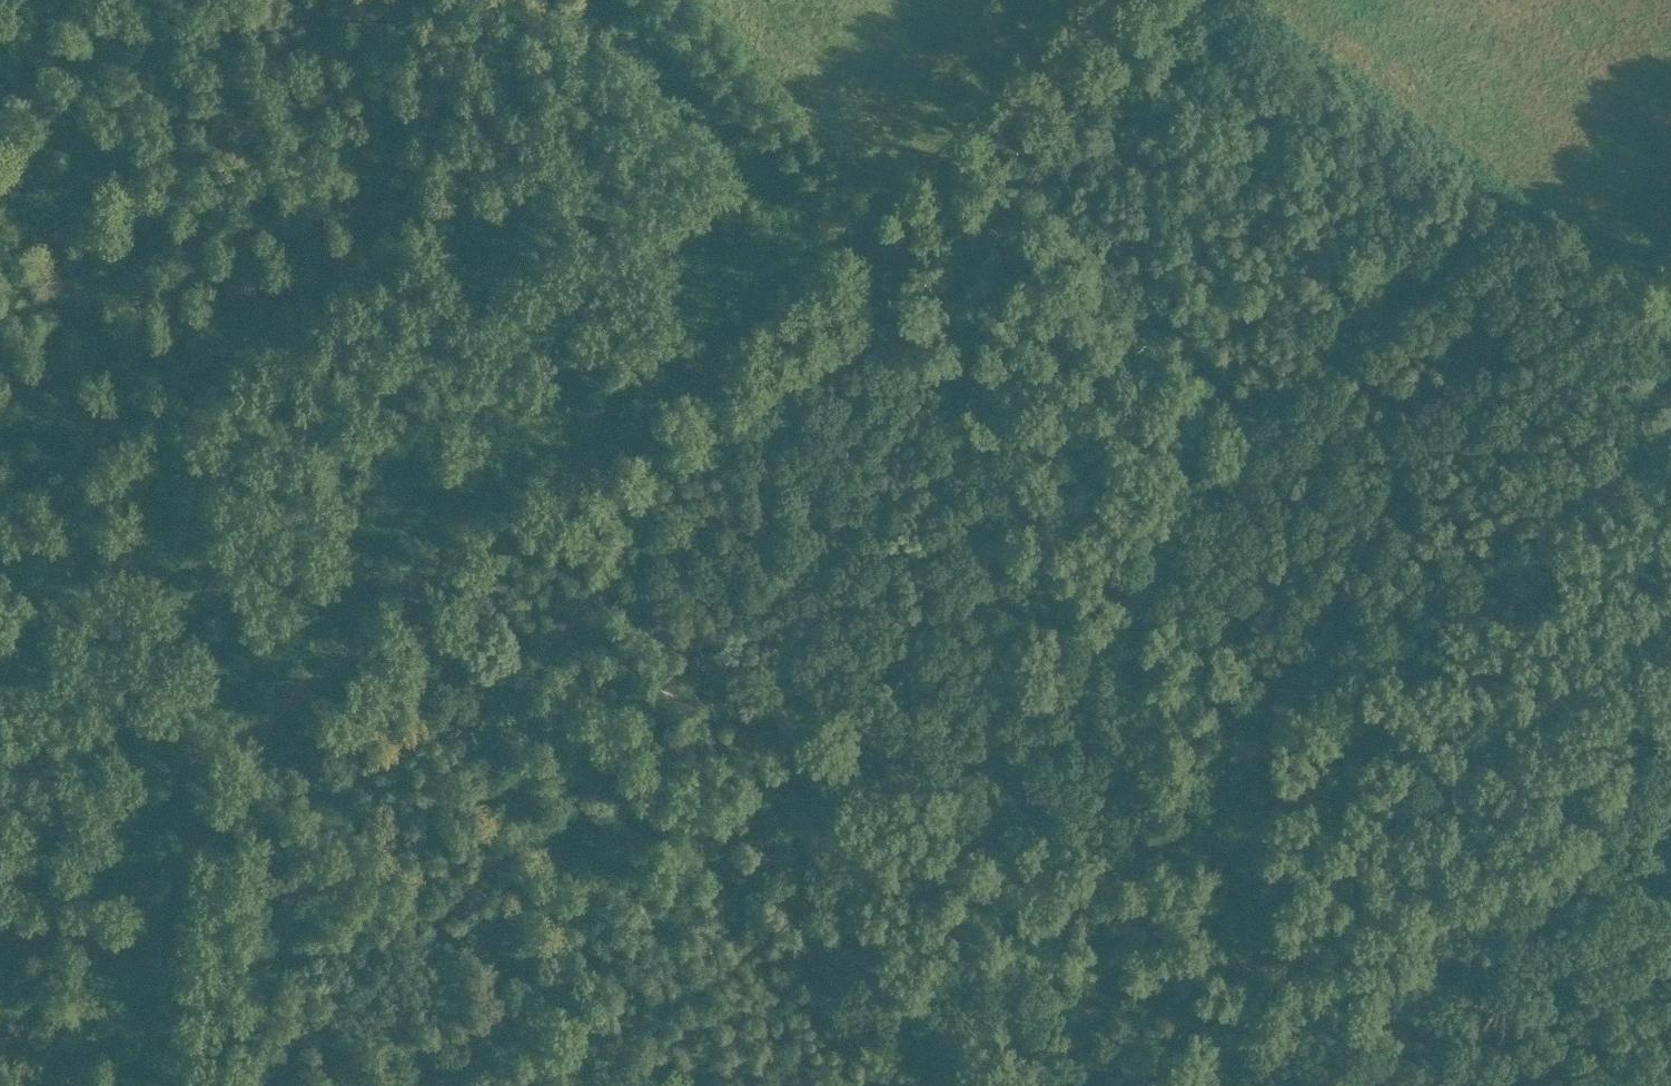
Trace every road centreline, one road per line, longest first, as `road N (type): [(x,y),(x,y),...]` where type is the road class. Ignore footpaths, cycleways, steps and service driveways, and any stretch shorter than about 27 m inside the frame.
road 1 (unclassified): [(1117,0),(970,170),(895,236),(256,722),(226,772),(218,817),(206,980),(214,1085)]

